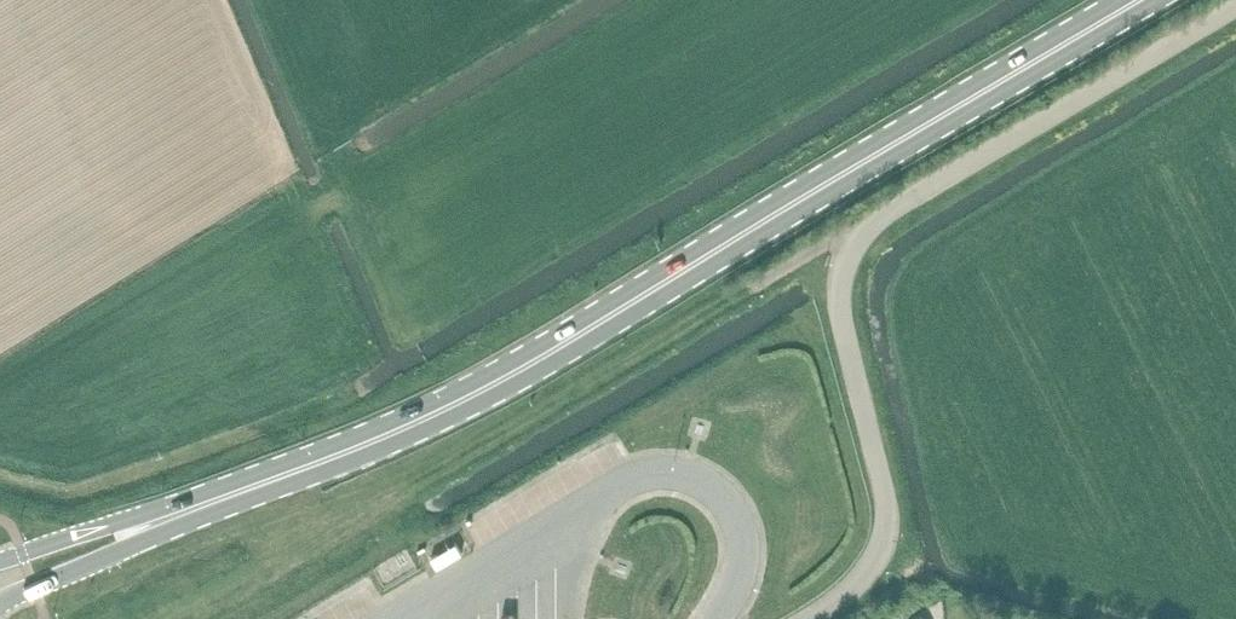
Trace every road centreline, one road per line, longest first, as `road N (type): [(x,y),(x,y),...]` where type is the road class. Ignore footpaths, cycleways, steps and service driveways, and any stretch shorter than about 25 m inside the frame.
road 1 (primary): [(170,517),(421,421),(498,382),(1135,0)]
road 2 (unclassified): [(1235,6),(864,226),(848,244),(839,312),(887,530),(852,587),(799,618)]
road 3 (primary): [(0,603),(120,551),(170,517)]
road 4 (primary): [(170,517),(0,560)]

